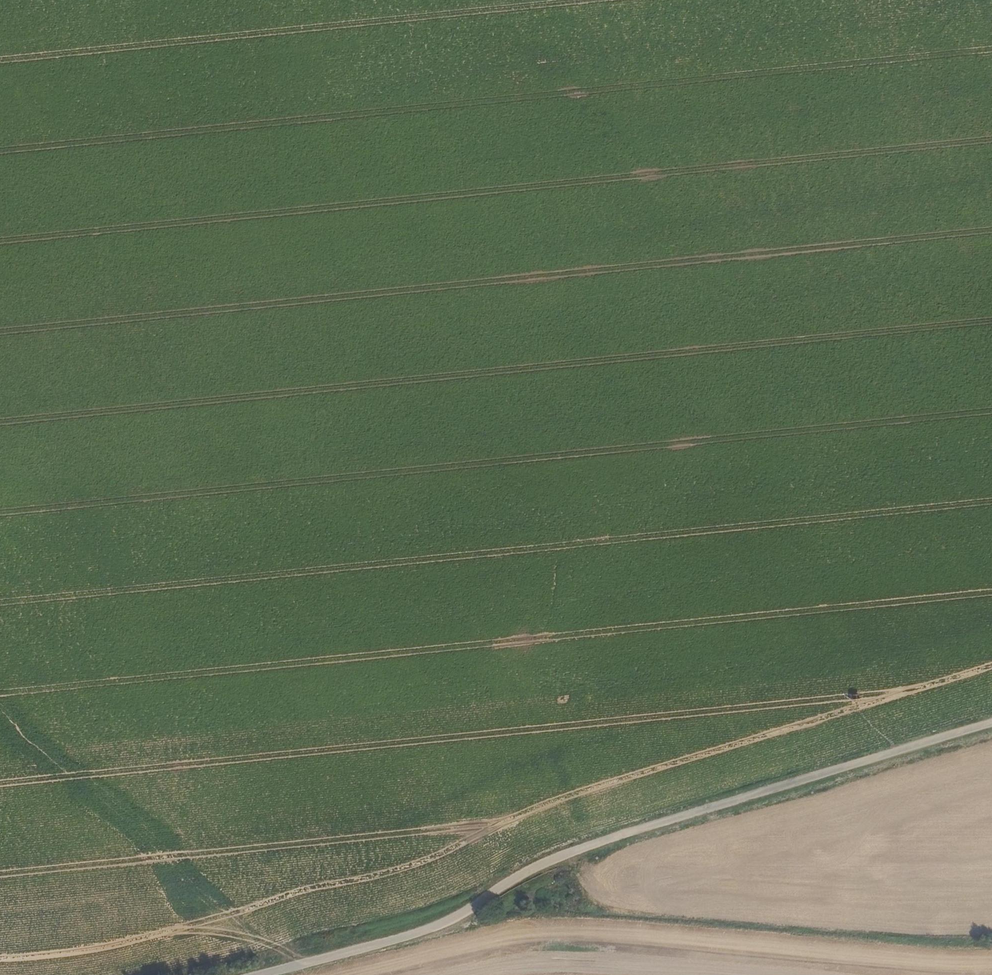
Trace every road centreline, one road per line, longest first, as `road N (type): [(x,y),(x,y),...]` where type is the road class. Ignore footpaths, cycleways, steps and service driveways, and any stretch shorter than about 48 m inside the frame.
road 1 (unclassified): [(244,974),(408,940),(468,915),(530,873),(610,840),(991,727)]

